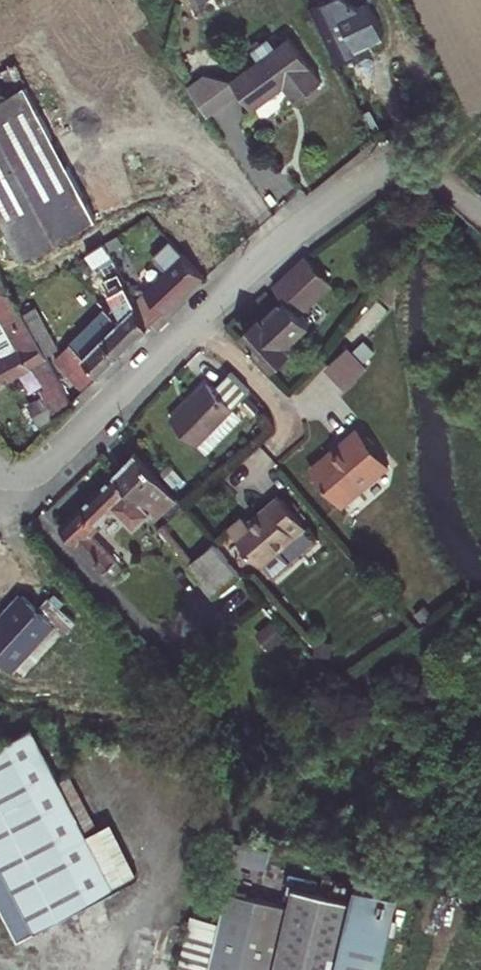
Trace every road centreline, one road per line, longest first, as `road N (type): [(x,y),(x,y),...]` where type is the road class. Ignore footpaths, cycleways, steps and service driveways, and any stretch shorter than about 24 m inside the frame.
road 1 (residential): [(480,212),(423,168),(375,172),(236,279),(48,463),(27,475),(0,473)]

